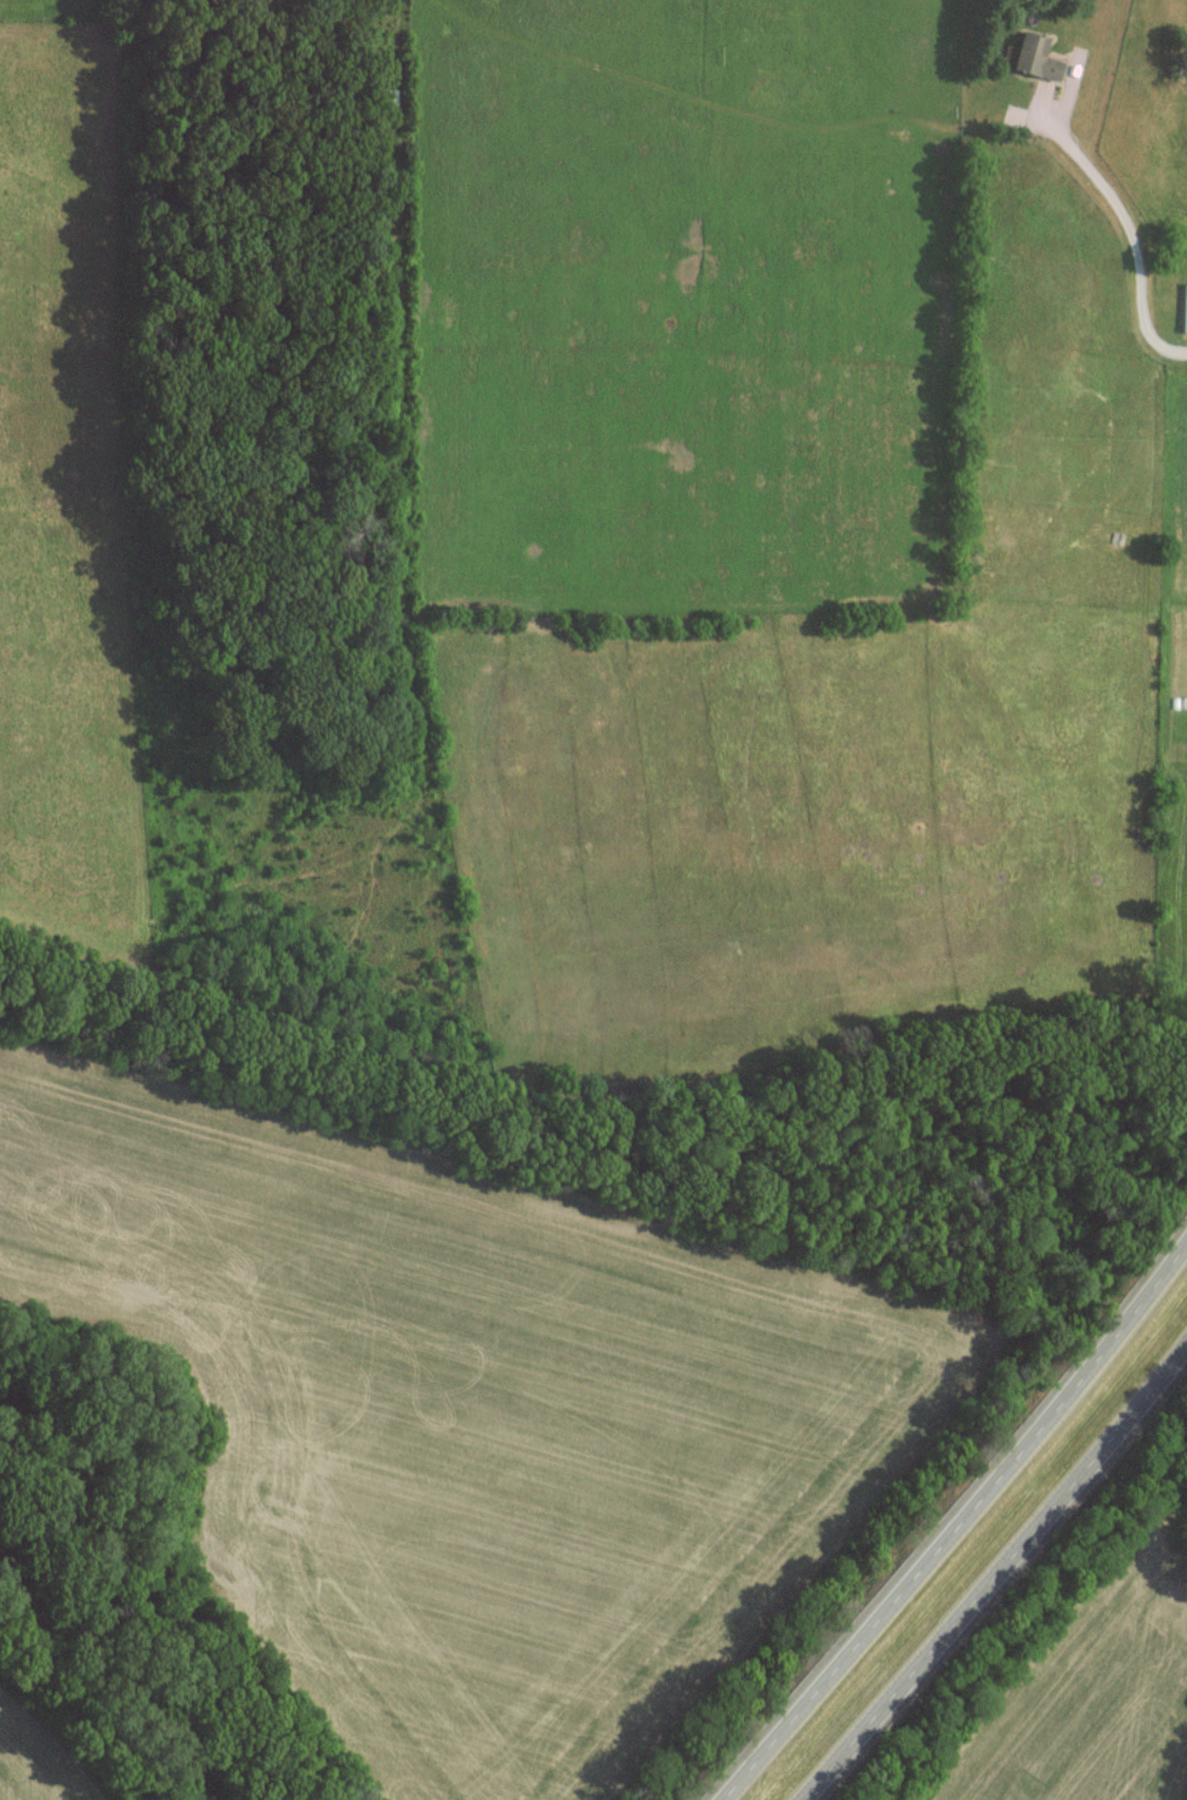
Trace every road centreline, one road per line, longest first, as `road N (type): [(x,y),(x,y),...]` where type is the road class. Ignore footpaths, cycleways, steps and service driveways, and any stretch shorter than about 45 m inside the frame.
road 1 (trunk): [(1186,1235),(726,1799)]
road 2 (trunk): [(809,1799),(1186,1341)]
road 3 (residential): [(1186,343),(1160,342),(1153,331),(1141,238),(1046,108)]

